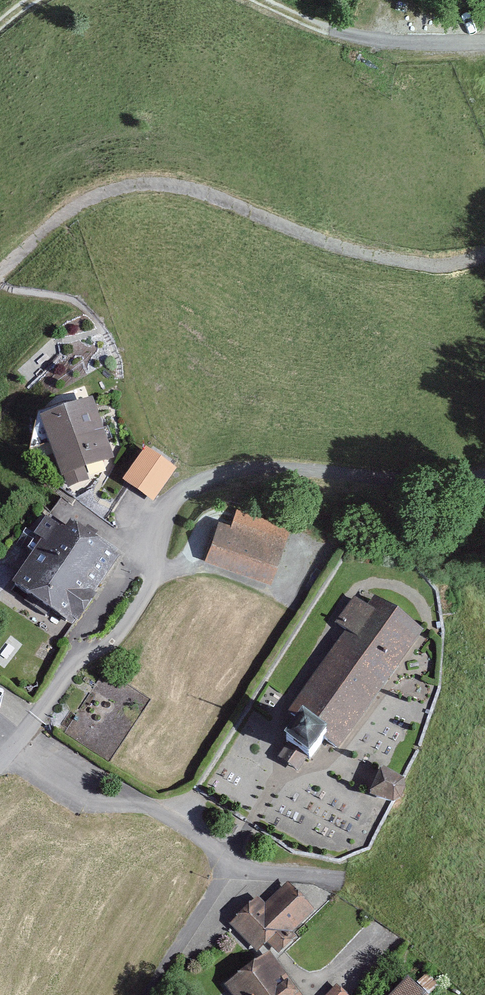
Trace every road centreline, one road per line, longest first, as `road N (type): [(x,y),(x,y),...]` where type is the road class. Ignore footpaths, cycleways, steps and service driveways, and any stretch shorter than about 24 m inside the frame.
road 1 (track): [(0,276),(74,205),(135,183),(218,200),(331,245),(438,267),(484,256)]
road 2 (residential): [(0,758),(74,662),(113,637),(147,588),(153,539),(182,493)]
road 3 (track): [(484,480),(455,485),(270,471),(225,475),(182,493)]
road 4 (track): [(244,0),(325,35),(484,49)]

